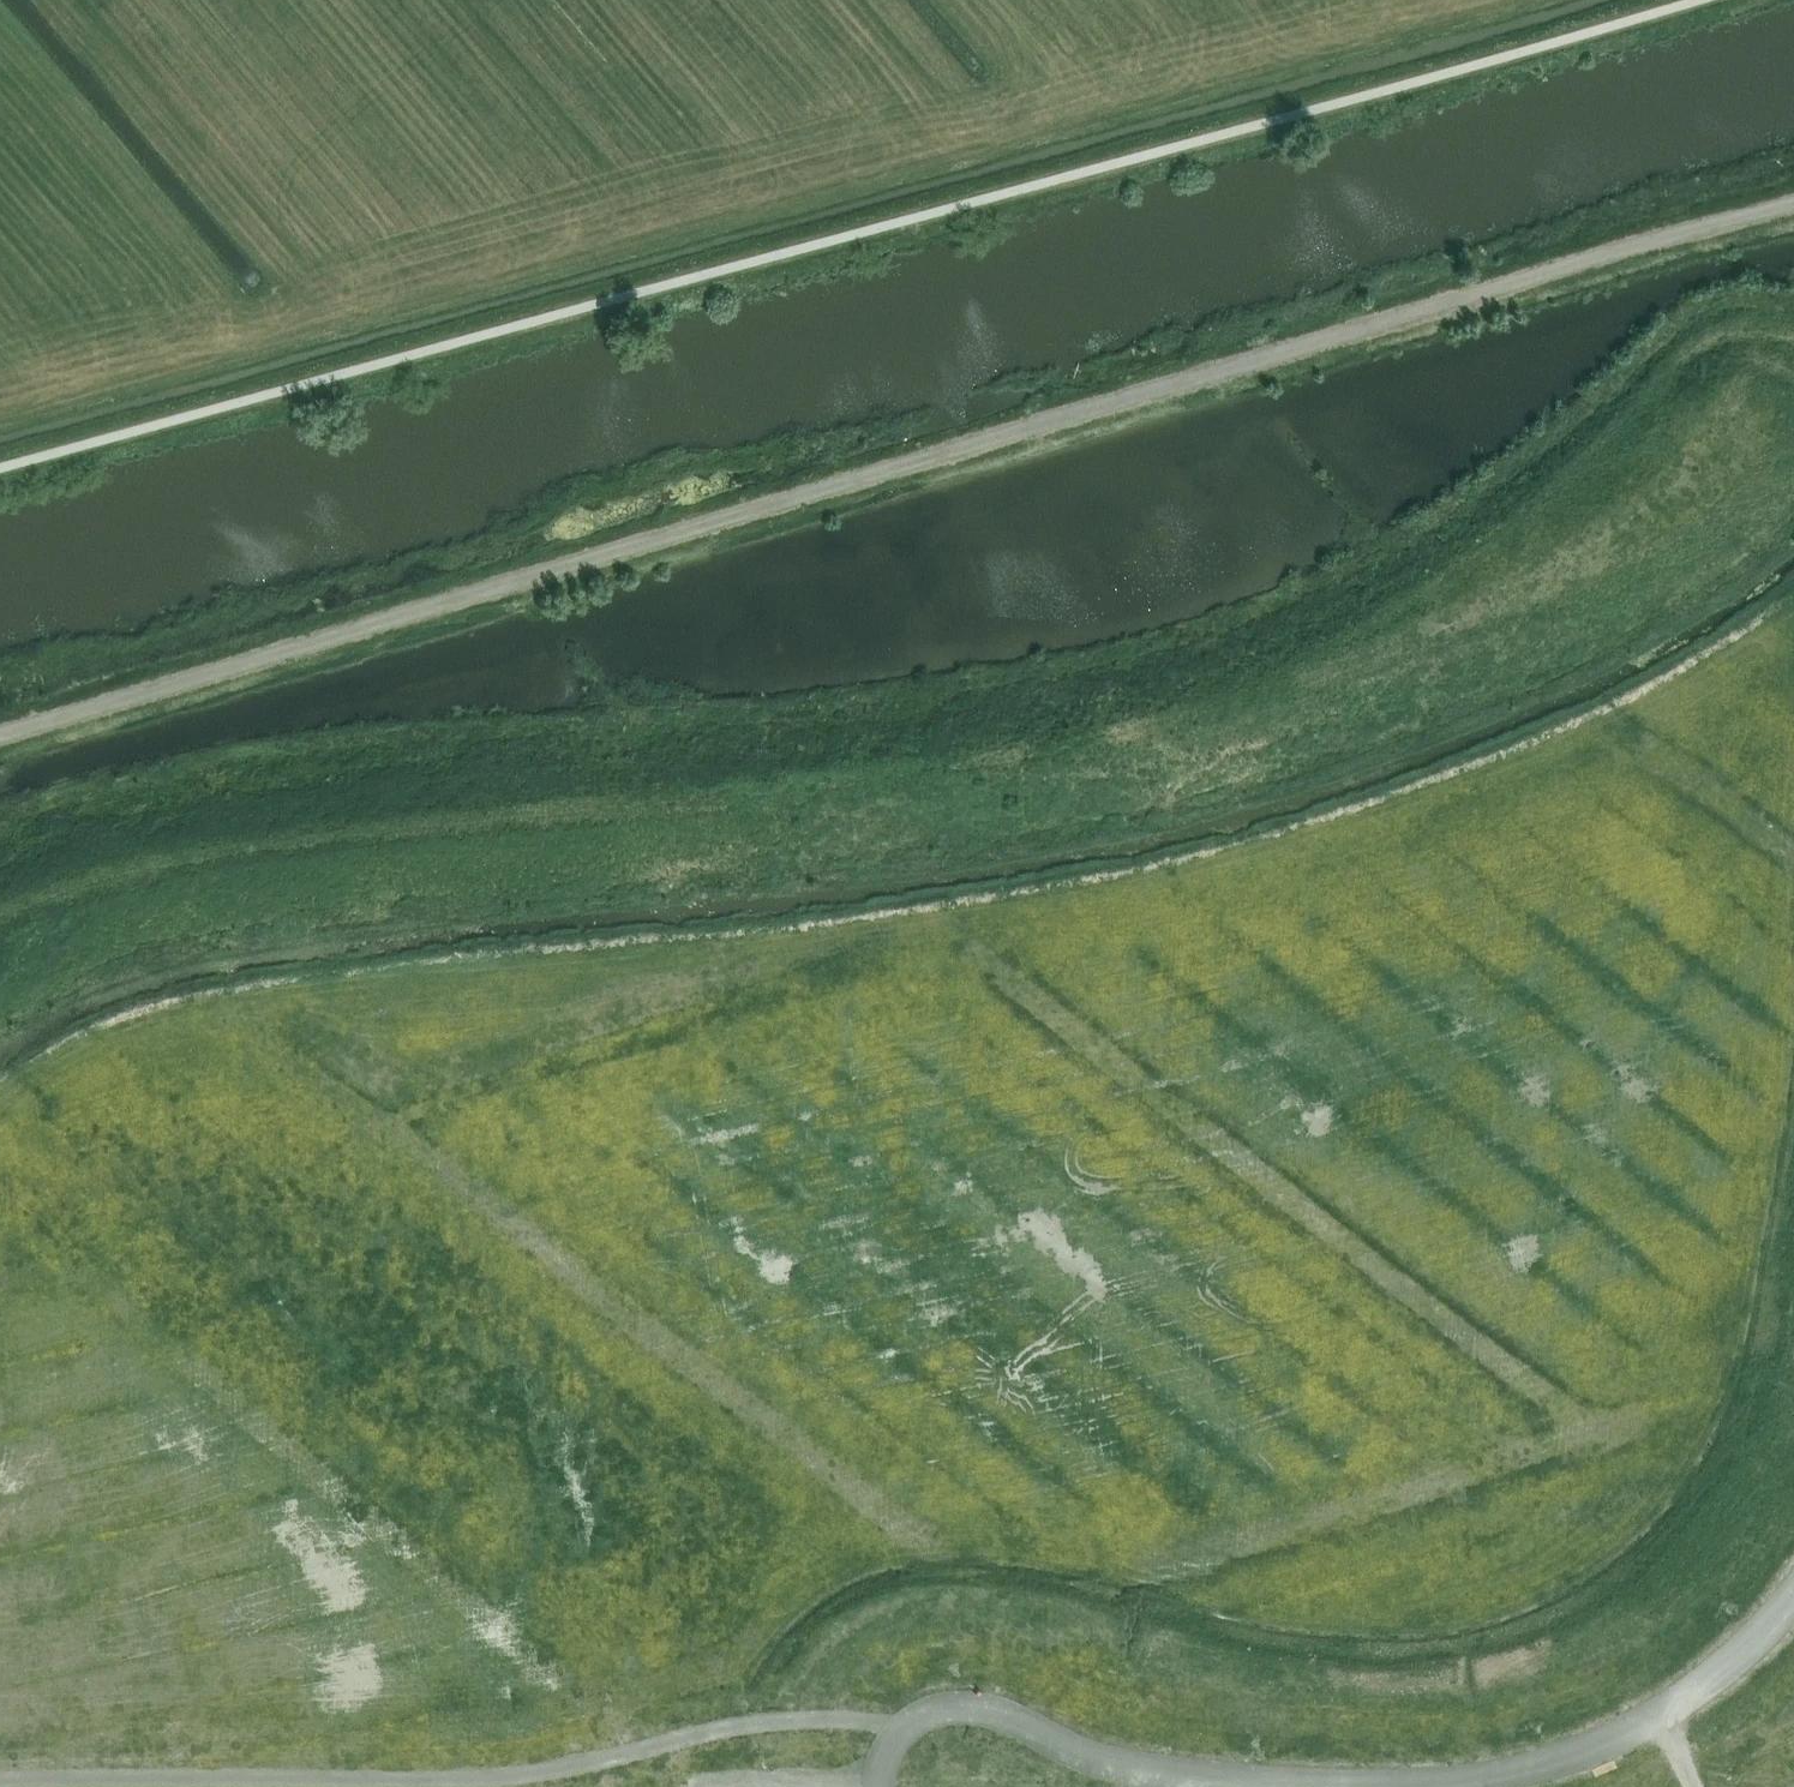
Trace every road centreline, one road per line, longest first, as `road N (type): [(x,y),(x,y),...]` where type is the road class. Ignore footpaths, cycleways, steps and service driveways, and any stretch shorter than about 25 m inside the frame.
road 1 (track): [(1793,520),(1597,655),(1489,702),(1174,806),(1024,840),(327,919),(163,947),(102,969),(0,1025)]
road 2 (track): [(0,1783),(458,1778),(598,1761),(763,1723),(883,1720),(902,1731)]
road 3 (unclassified): [(1793,1595),(1704,1683),(1593,1746),(1458,1782),(1289,1786)]
road 4 (unclassified): [(880,1786),(898,1734),(934,1712),(957,1708),(1007,1716),(1108,1763),(1203,1776)]

